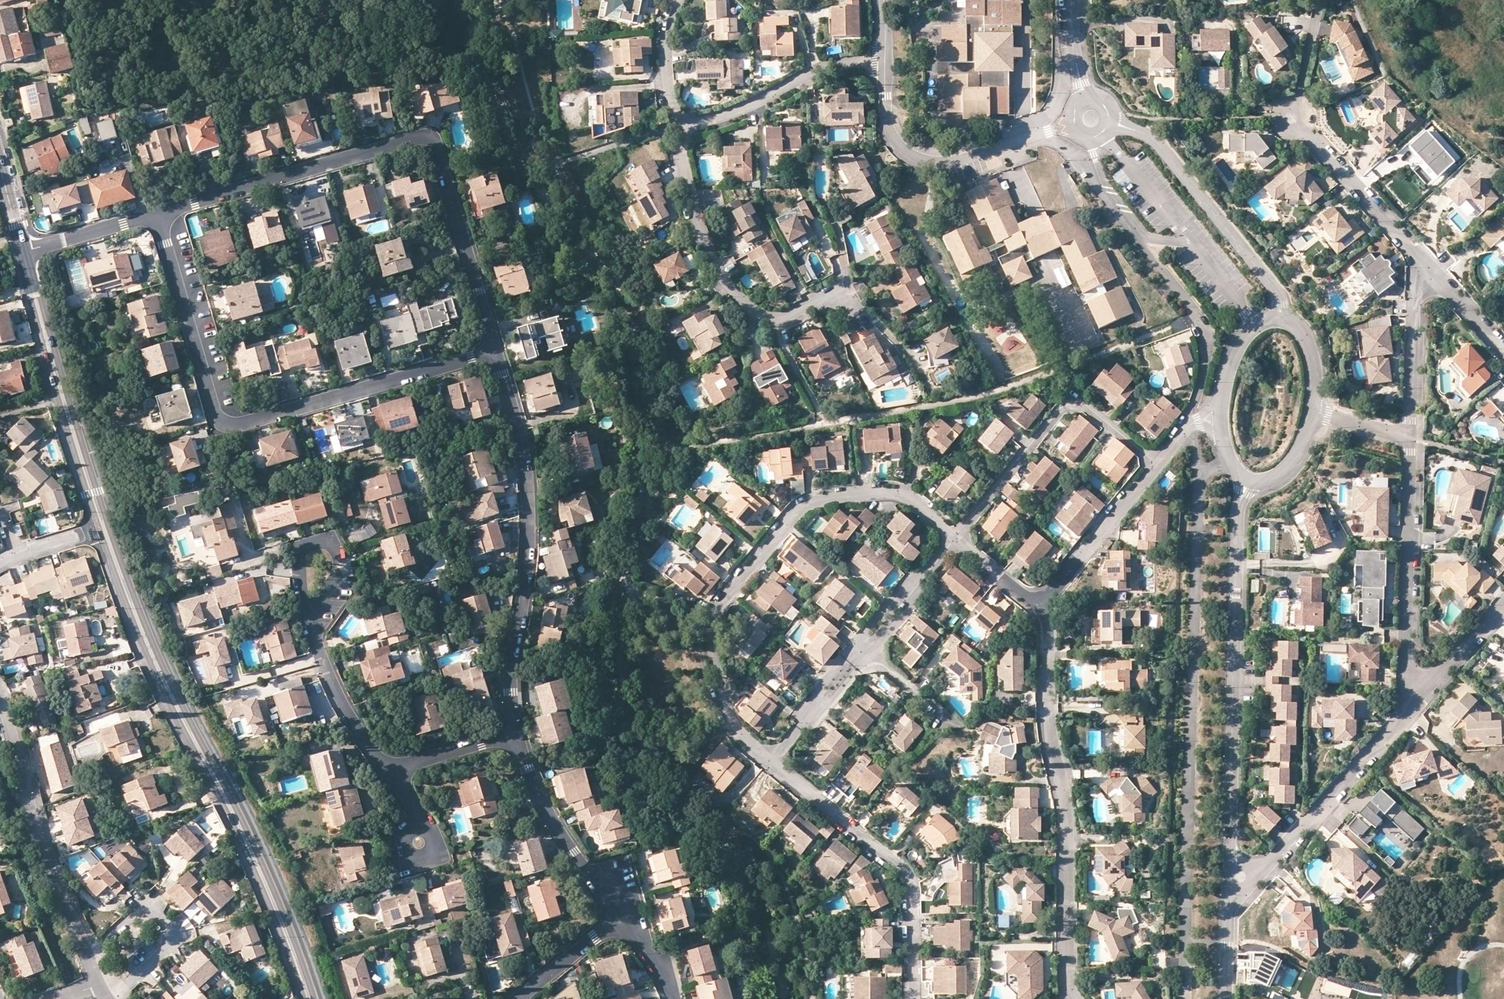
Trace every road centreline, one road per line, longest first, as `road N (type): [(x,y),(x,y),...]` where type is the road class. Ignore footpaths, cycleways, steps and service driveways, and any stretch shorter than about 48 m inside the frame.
road 1 (secondary): [(314,998),(254,847),(123,571),(23,252)]
road 2 (secondary): [(23,252),(57,401),(118,581),(244,847),(302,998)]
road 3 (residential): [(495,351),(430,140),(159,213)]
road 4 (residential): [(159,213),(216,415),(226,423),(495,351)]
road 5 (residential): [(959,540),(893,491),(805,503),(720,603),(712,628),(727,711),(769,763)]
road 6 (residential): [(516,734),(510,677),(526,569),(527,487),(495,351)]
road 7 (residential): [(1229,865),(1238,518),(1249,480)]
road 8 (residential): [(1071,998),(1065,817),(1046,714),(1046,614)]
road 9 (residential): [(672,128),(698,229),(735,293),(758,315),(775,319),(827,298),(846,303)]
road 10 (residential): [(769,763),(911,884),(914,998)]
road 11 (residential): [(769,763),(959,540)]
road 12 (residential): [(959,540),(1058,412),(1088,409),(1155,462)]
road 13 (residential): [(1407,710),(1409,435)]
road 14 (residential): [(1279,320),(1277,293),(1155,140),(1109,124)]
road 15 (residential): [(884,62),(891,134),(921,159),(952,161),(1074,123)]
road 16 (residential): [(87,954),(44,857),(0,701)]
road 17 (residential): [(884,62),(826,67),(736,111),(672,128)]
road 18 (residential): [(619,917),(543,807),(516,734)]
road 19 (residential): [(87,954),(146,906),(175,936),(114,998)]
road 20 (residential): [(1274,859),(1407,710)]
road 21 (residential): [(1046,614),(1155,462)]
road 22 (residential): [(1413,255),(1290,118)]
road 23 (residential): [(1409,435),(1413,255)]
road 24 (residential): [(391,773),(351,720),(310,618)]
road 25 (residential): [(310,618),(337,579),(338,556),(329,545),(300,554),(304,597)]
road 26 (residential): [(1407,710),(1503,604)]
road 27 (residential): [(159,213),(23,252)]
road 28 (residential): [(1503,352),(1413,255)]
road 29 (residential): [(516,734),(391,773)]
road 30 (residential): [(672,128),(664,39),(674,0)]
road 31 (residential): [(619,917),(521,998)]
road 32 (residential): [(1279,320),(1246,332),(1228,356),(1220,415)]

